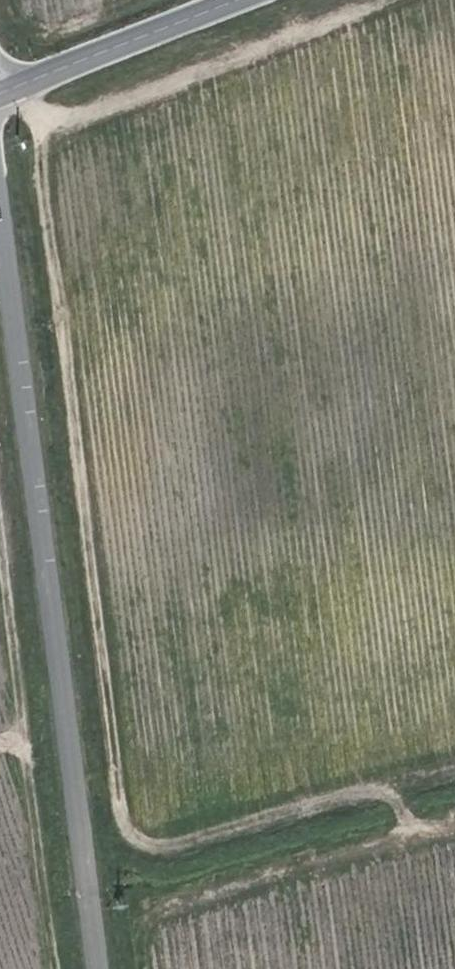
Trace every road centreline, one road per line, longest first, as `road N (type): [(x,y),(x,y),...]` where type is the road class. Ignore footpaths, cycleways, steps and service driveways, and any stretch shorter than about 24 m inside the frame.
road 1 (unclassified): [(104,968),(0,198)]
road 2 (track): [(0,558),(54,968)]
road 3 (tertiary): [(0,96),(245,0)]

